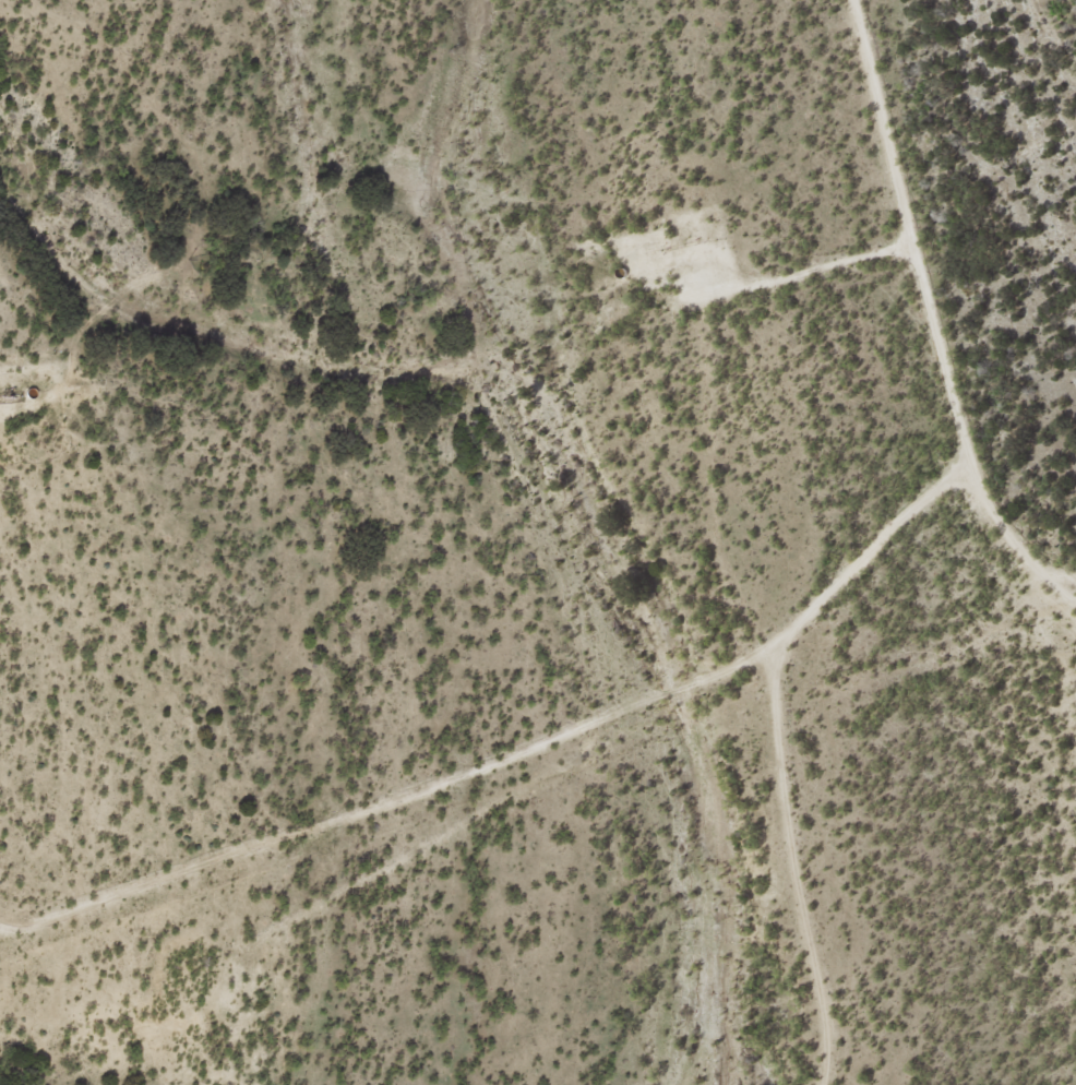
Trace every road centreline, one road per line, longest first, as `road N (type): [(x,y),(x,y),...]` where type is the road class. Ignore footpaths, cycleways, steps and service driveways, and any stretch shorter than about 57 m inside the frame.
road 1 (track): [(303,966),(574,704),(821,646),(964,404),(909,163),(893,157),(854,0)]
road 2 (track): [(1075,555),(984,493),(964,404)]

